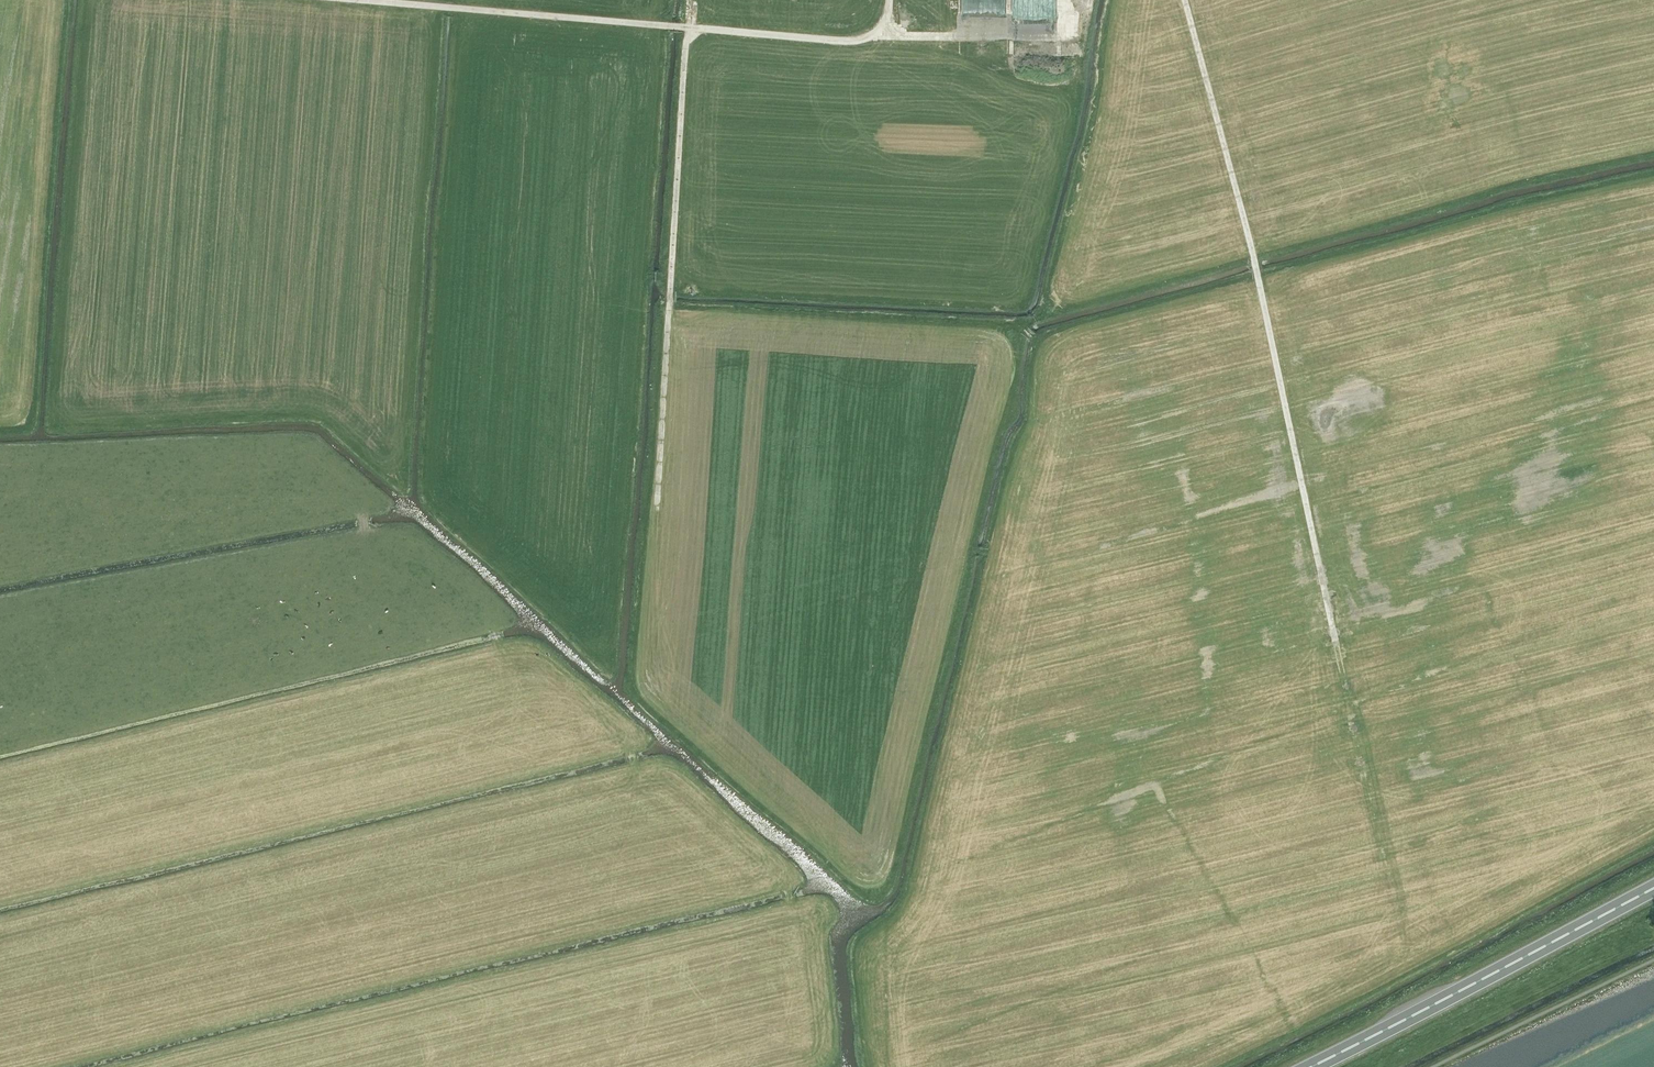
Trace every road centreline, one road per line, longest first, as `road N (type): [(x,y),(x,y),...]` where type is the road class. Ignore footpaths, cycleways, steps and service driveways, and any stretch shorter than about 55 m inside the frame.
road 1 (trunk): [(1312,1066),(1653,888)]

